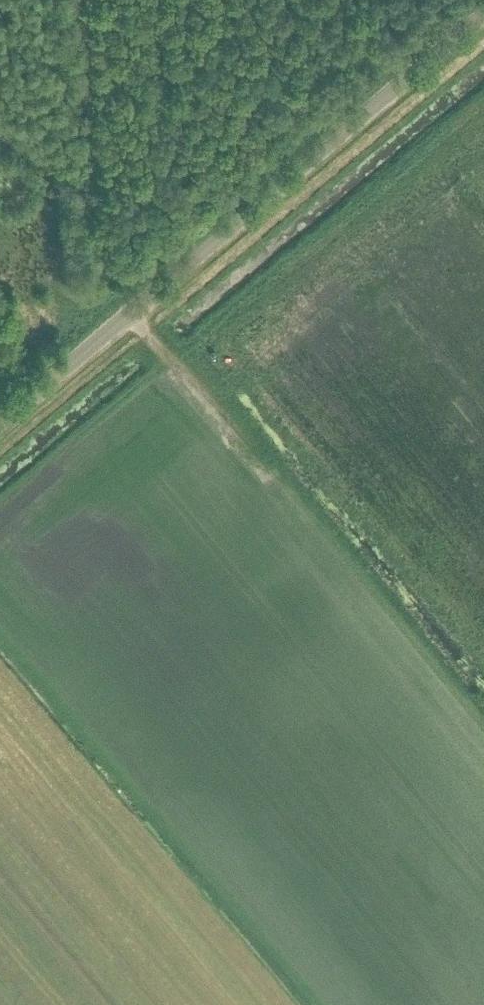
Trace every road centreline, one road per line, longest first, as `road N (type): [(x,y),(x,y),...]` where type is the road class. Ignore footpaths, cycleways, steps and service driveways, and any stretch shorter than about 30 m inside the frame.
road 1 (unclassified): [(0,424),(483,15)]

